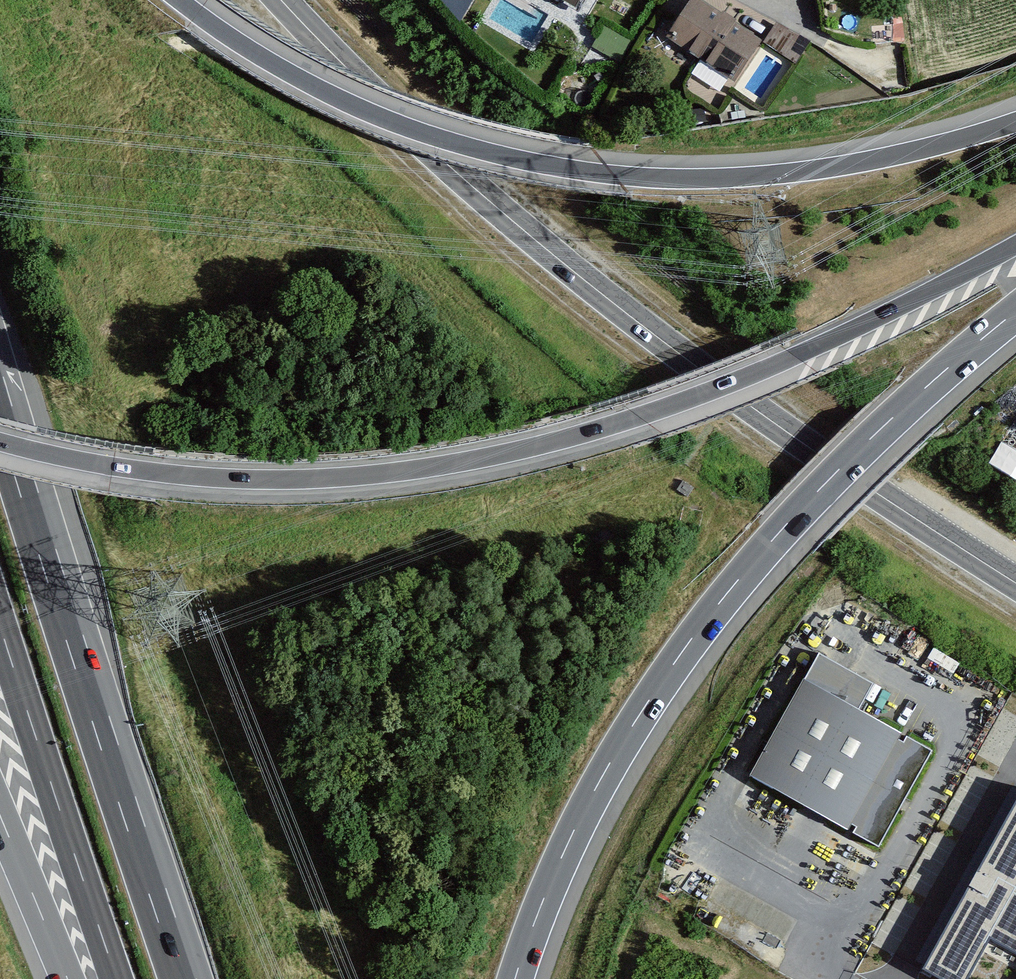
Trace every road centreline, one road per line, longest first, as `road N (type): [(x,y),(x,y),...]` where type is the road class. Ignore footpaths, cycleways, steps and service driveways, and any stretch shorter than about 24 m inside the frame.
road 1 (motorway): [(0,441),(113,467),(256,479),(471,460),(716,388),(873,320),(1015,244)]
road 2 (primary): [(1015,583),(793,436),(605,297),(391,112),(282,0)]
road 3 (motorway): [(1015,121),(886,157),(770,174),(678,178),(572,168),(472,148),(360,108),(278,67),(179,0)]
road 4 (motorway): [(515,978),(568,843),(684,650),(838,470),(1015,311)]
road 5 (motorway): [(187,978),(0,396)]
road 6 (motorway): [(0,626),(117,978)]
road 7 (motorway): [(0,817),(68,978)]
road 8 (residential): [(880,73),(756,0)]

